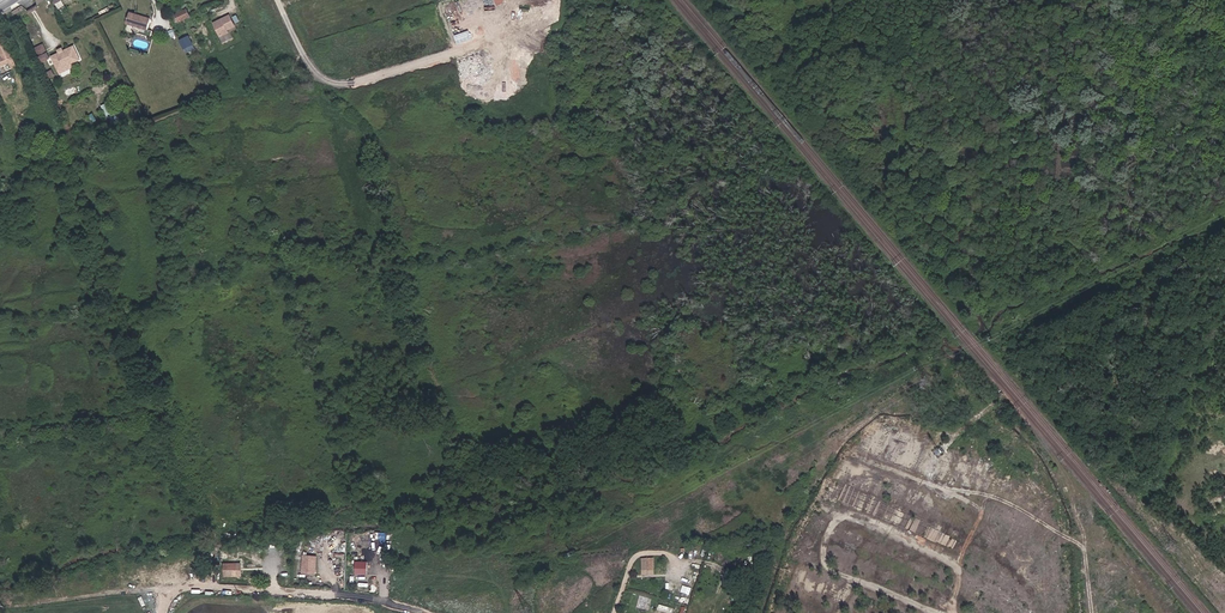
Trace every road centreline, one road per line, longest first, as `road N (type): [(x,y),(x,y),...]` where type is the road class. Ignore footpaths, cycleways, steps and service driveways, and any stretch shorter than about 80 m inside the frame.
road 1 (track): [(109,593),(209,589),(329,597),(403,612)]
road 2 (tertiary): [(1089,612),(1107,571),(1203,483),(1224,436)]

